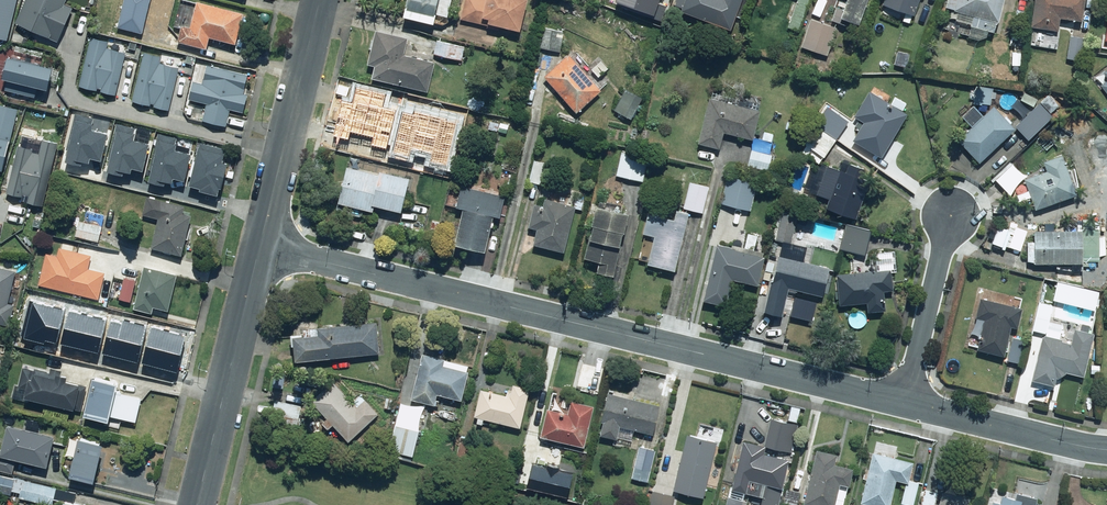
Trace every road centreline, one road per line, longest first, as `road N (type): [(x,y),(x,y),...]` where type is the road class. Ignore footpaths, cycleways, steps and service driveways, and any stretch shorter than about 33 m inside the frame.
road 1 (residential): [(259,246),(904,404)]
road 2 (secondary): [(197,504),(259,246)]
road 3 (secondary): [(259,246),(320,0)]
road 4 (residential): [(904,404),(1106,450)]
road 5 (residential): [(950,216),(904,404)]

